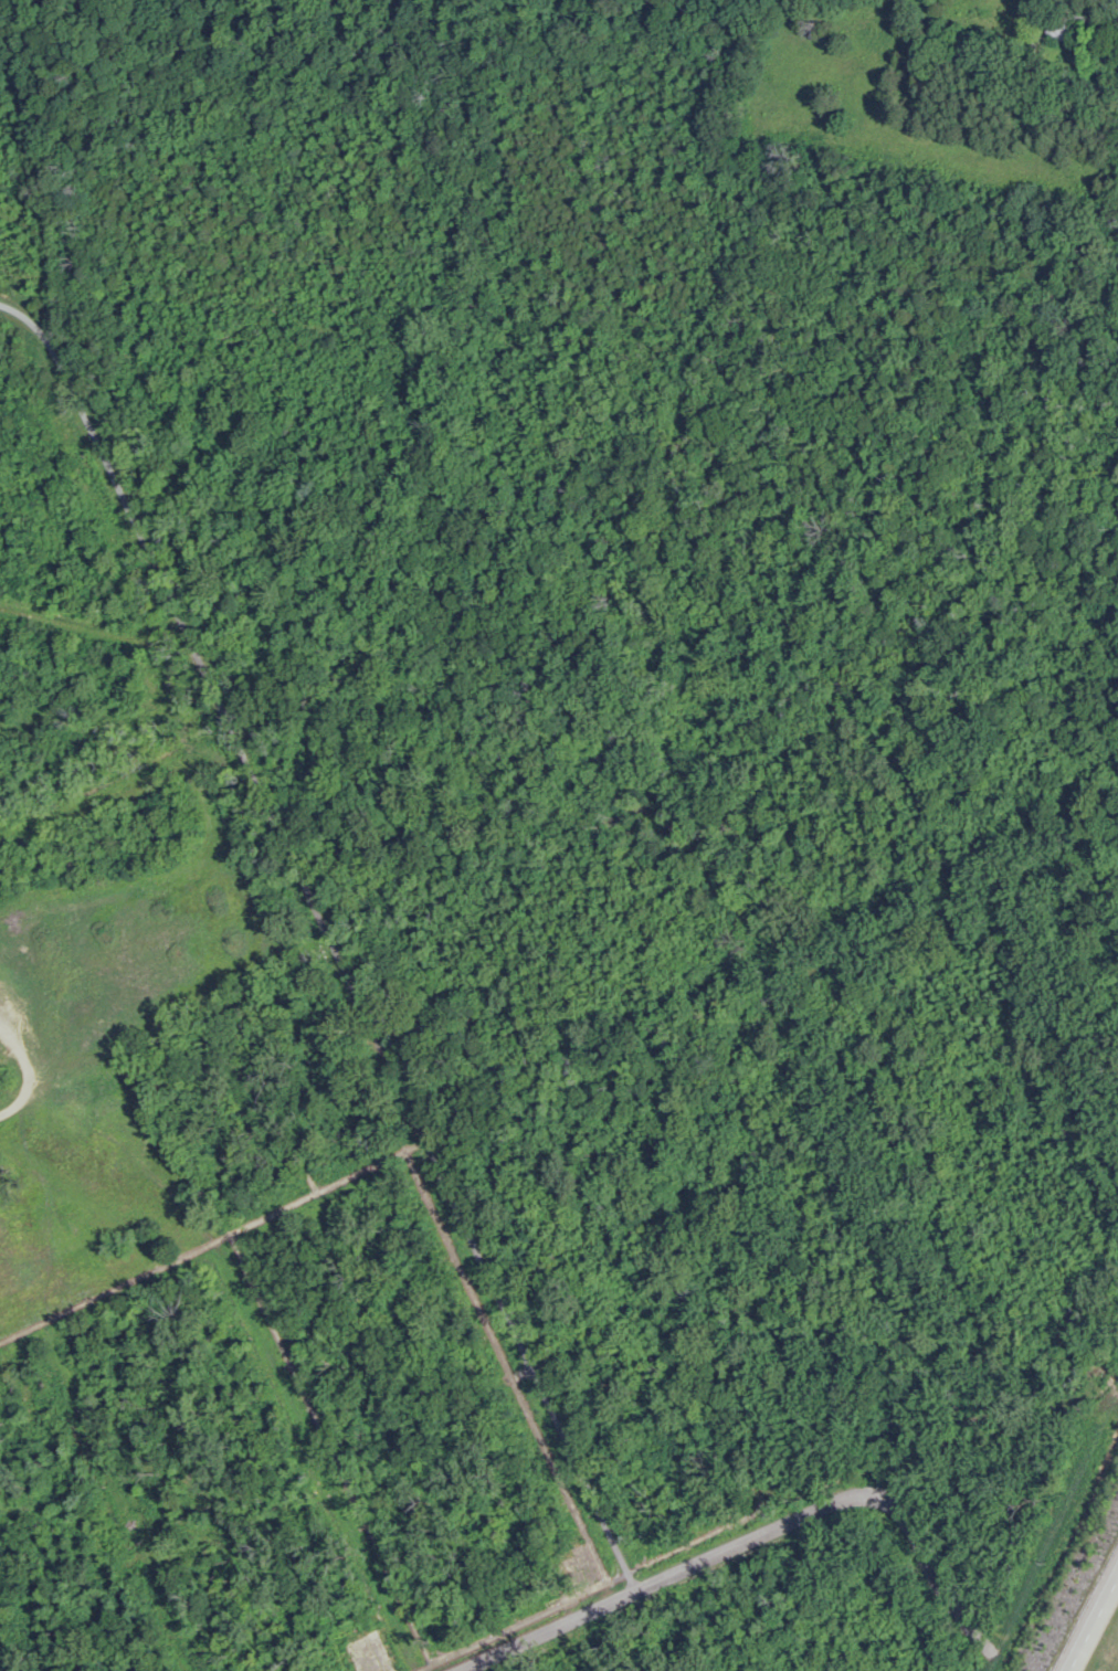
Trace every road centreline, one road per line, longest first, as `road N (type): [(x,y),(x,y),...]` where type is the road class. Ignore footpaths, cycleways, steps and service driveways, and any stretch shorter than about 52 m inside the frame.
road 1 (residential): [(993,1658),(903,1516),(854,1500),(461,1670)]

